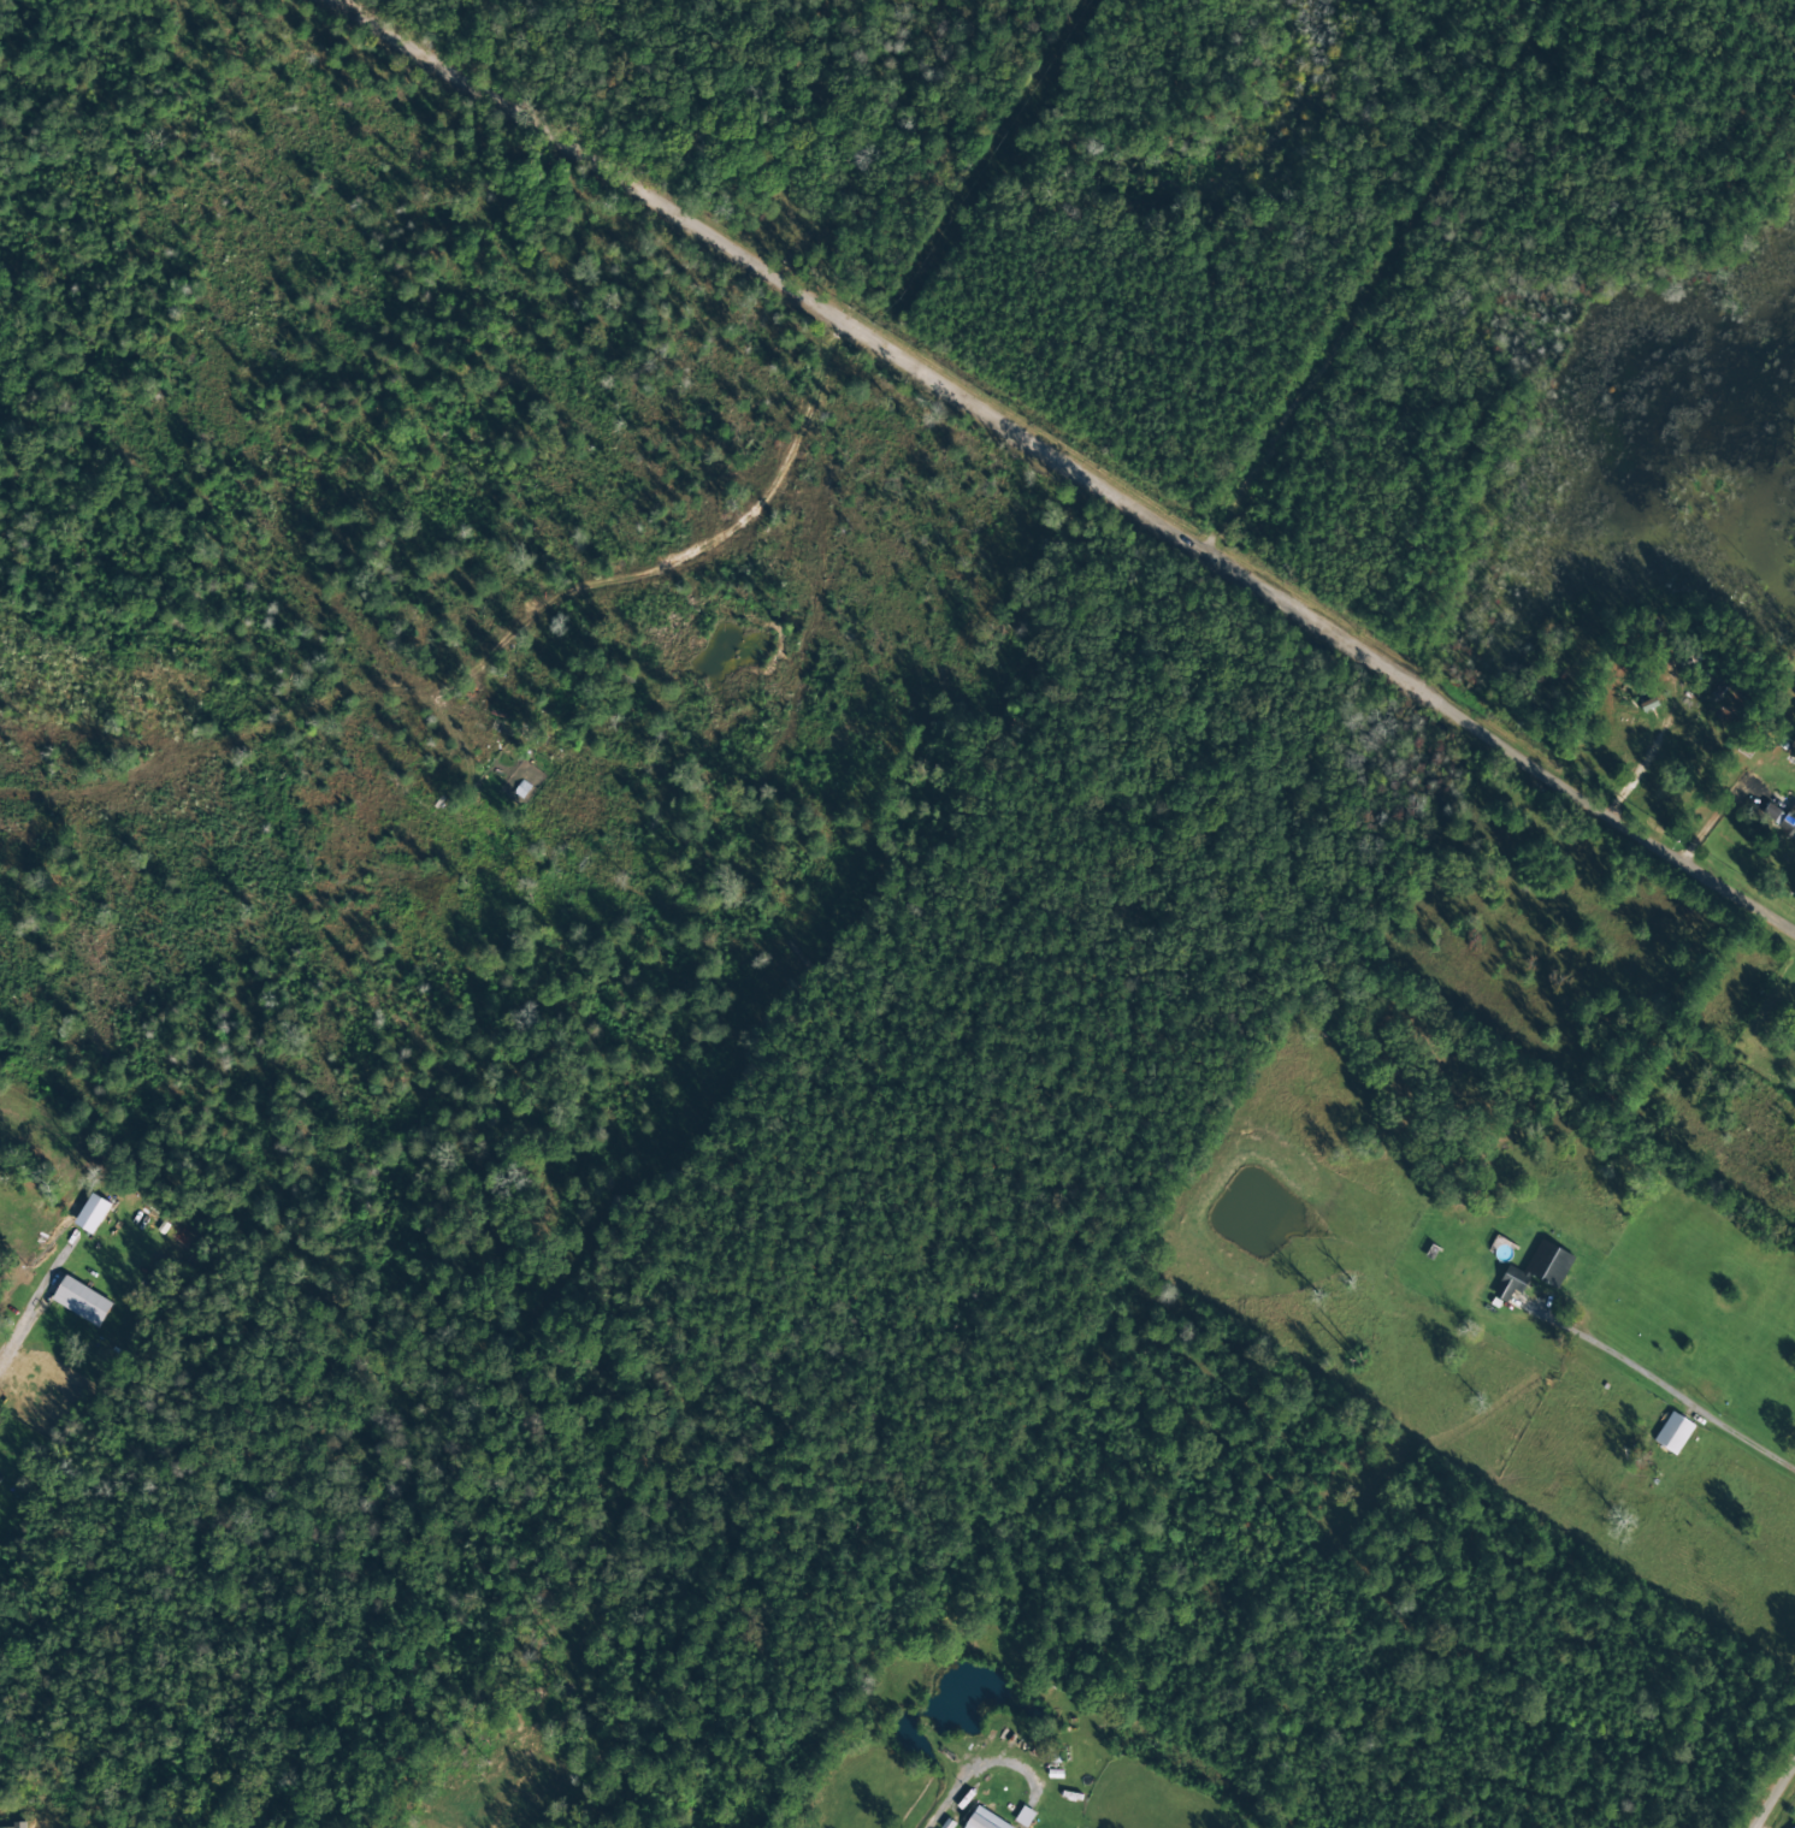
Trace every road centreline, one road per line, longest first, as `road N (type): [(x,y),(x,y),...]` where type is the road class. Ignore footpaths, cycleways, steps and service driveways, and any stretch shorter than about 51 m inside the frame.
road 1 (residential): [(1794,931),(357,0)]

